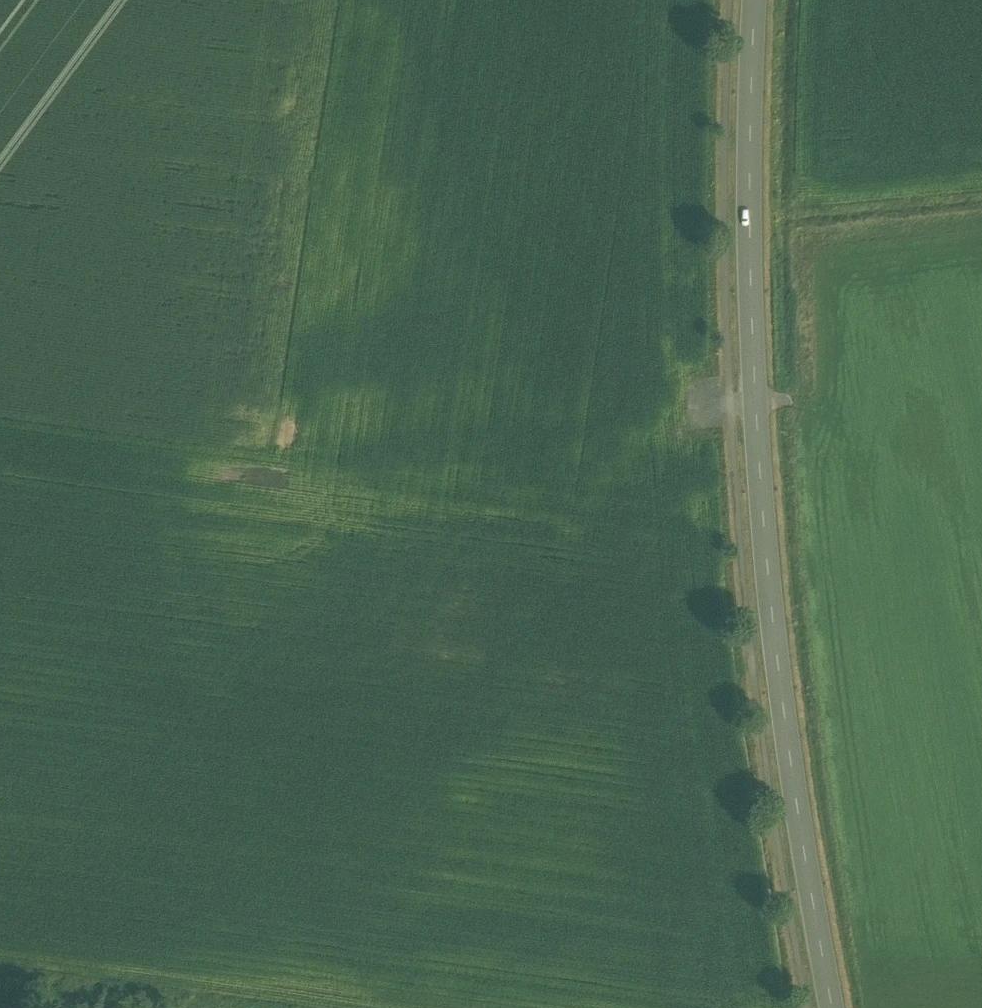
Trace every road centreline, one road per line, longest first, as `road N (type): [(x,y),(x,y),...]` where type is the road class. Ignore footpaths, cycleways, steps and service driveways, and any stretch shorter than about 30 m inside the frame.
road 1 (tertiary): [(832,1007),(766,558),(748,204),(755,0)]

